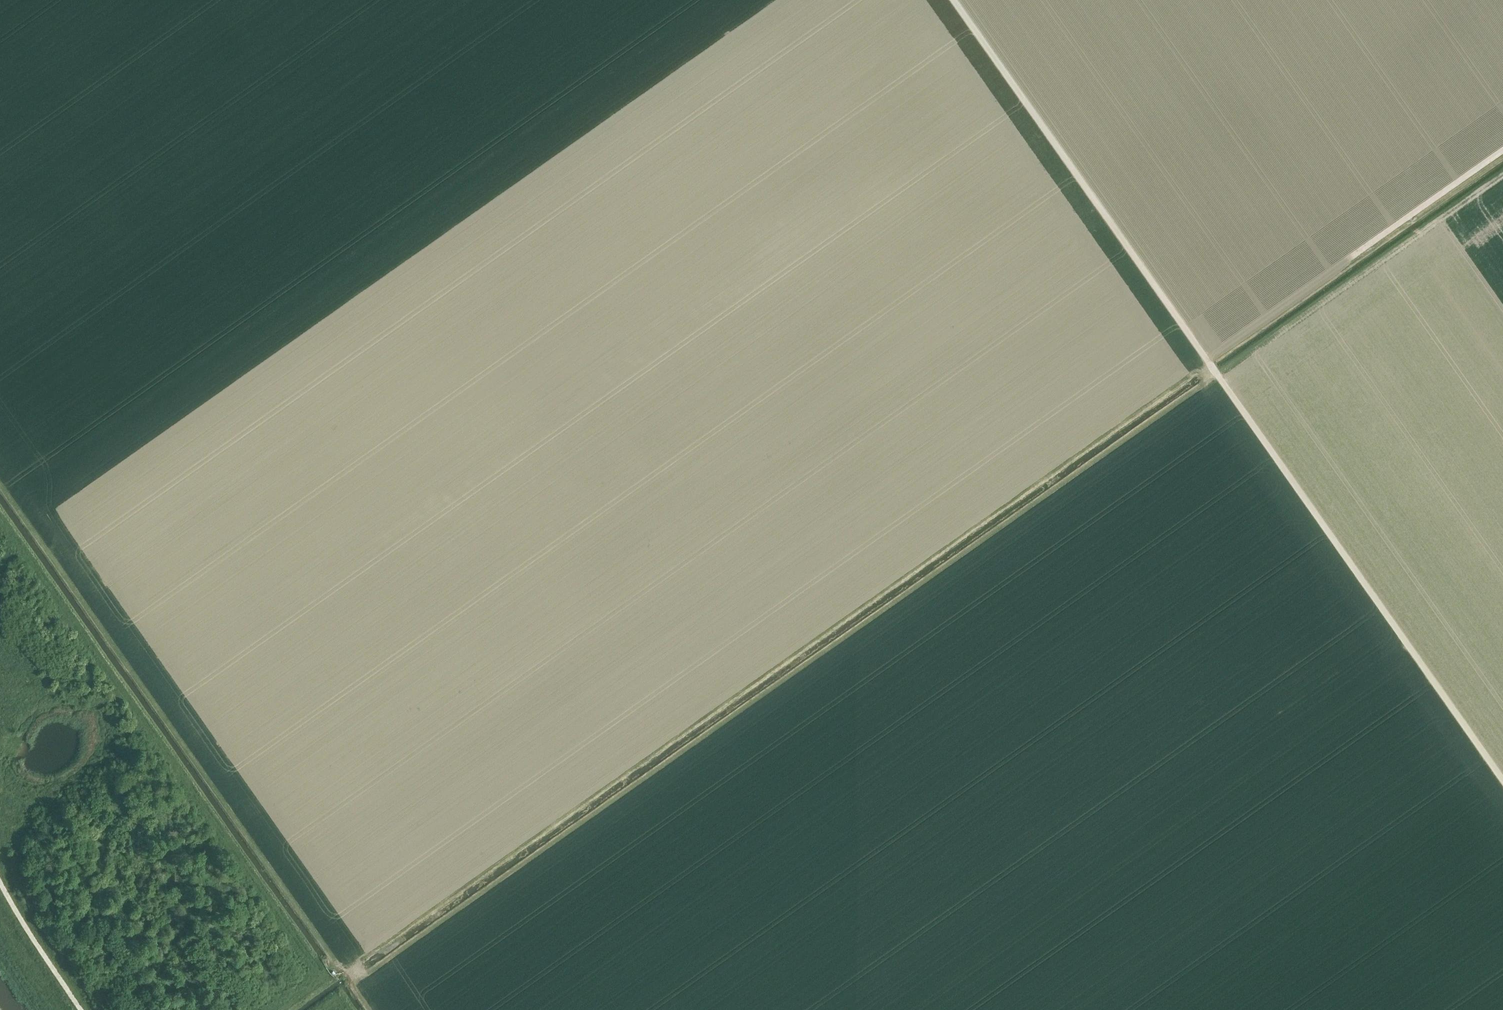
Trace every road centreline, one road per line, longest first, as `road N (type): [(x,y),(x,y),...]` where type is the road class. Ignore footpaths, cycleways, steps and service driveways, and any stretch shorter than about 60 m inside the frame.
road 1 (track): [(1502,150),(1205,360)]

